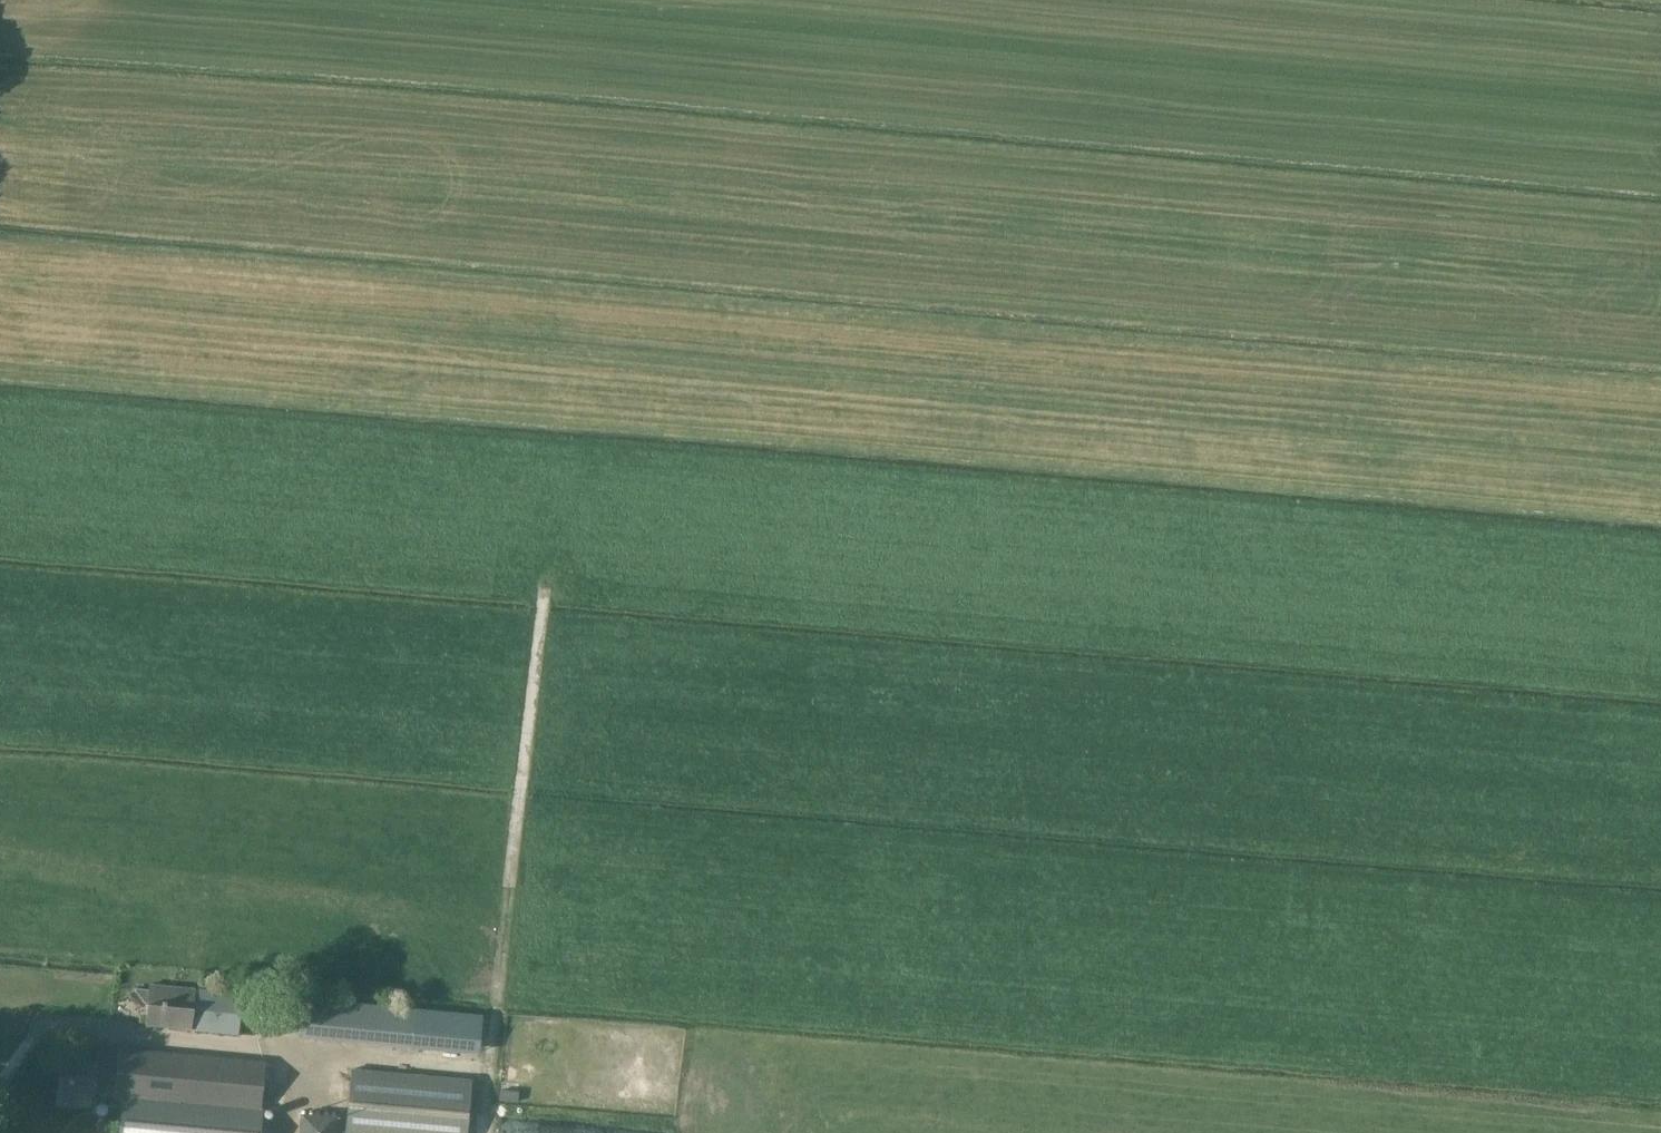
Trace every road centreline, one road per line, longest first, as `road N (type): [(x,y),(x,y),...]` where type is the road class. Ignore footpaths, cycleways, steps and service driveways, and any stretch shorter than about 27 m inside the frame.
road 1 (track): [(0,1085),(46,1022),(295,1049)]

